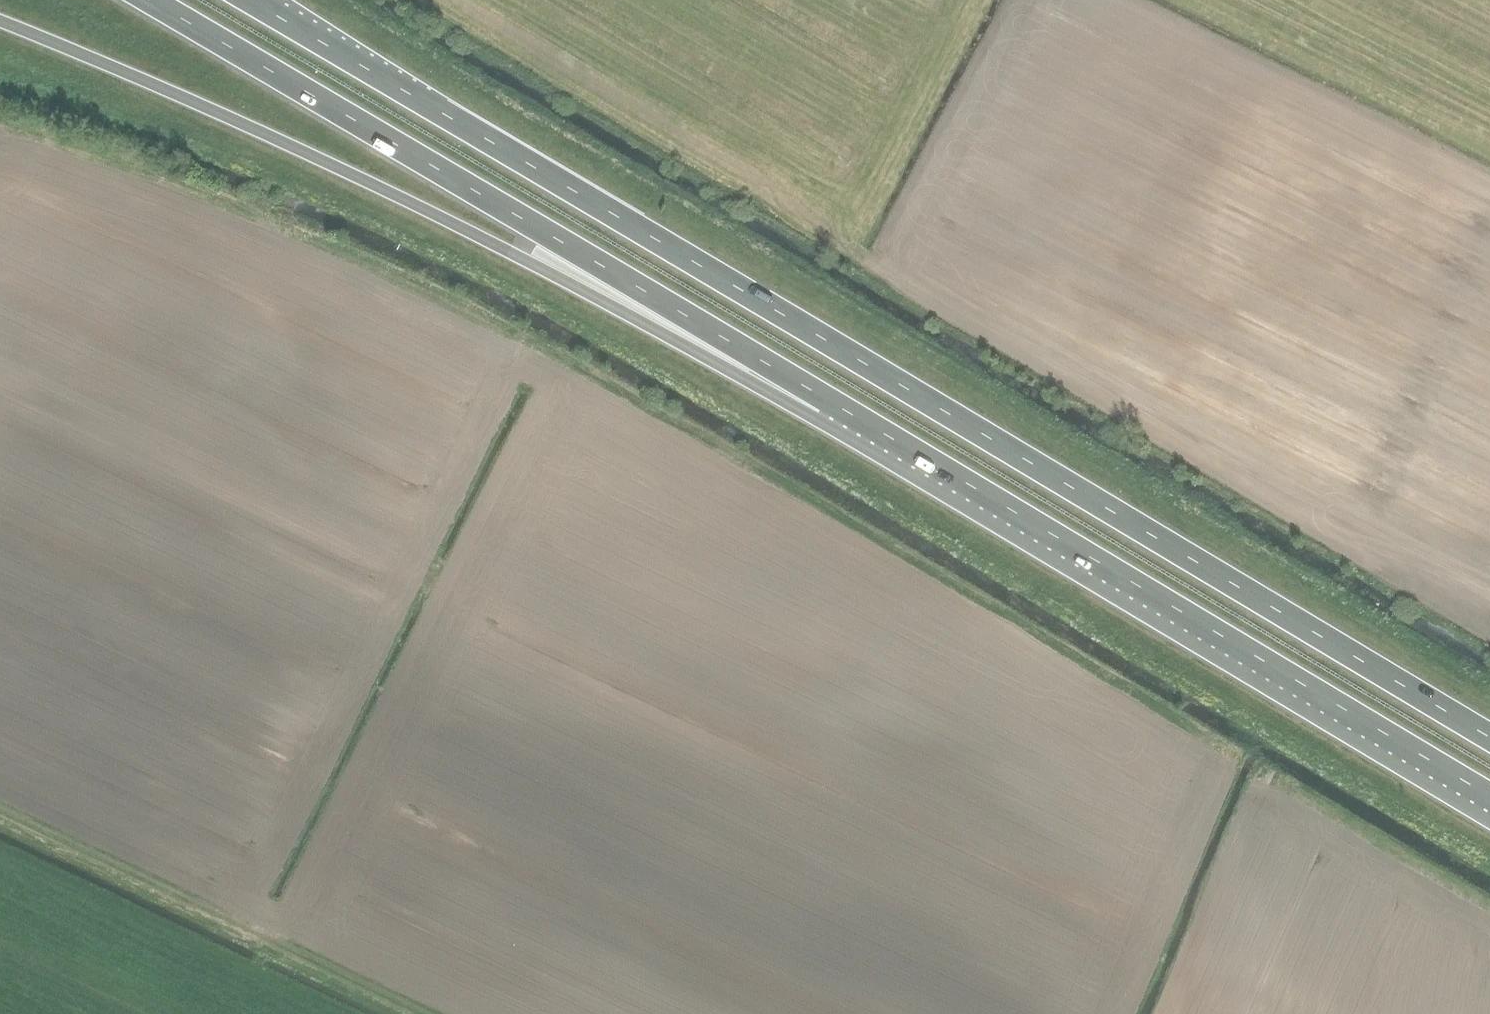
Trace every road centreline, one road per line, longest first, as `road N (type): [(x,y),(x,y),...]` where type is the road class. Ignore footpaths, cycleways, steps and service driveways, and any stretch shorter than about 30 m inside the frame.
road 1 (trunk): [(1489,739),(249,0)]
road 2 (trunk): [(0,22),(341,169),(743,377),(827,399)]
road 3 (trunk): [(149,0),(827,399)]
road 4 (trunk): [(827,399),(1489,796)]

